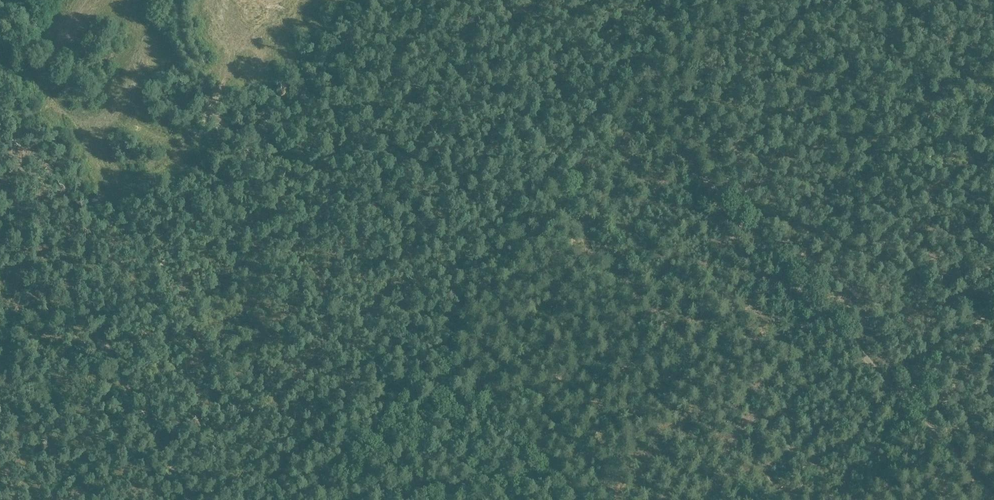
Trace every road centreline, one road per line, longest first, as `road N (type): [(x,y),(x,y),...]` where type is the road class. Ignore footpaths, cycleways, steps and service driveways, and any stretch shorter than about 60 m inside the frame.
road 1 (track): [(377,0),(106,336),(191,499)]
road 2 (track): [(993,498),(639,112)]
road 3 (track): [(308,499),(639,112)]
road 4 (track): [(482,296),(307,87)]
road 5 (track): [(576,499),(445,342)]
road 6 (track): [(639,112),(648,88),(723,0)]
road 7 (track): [(993,305),(904,399)]

